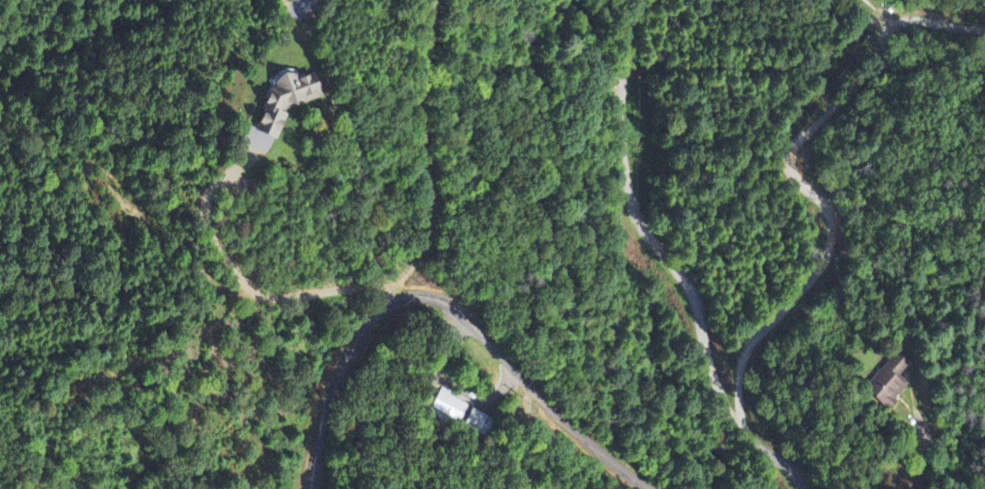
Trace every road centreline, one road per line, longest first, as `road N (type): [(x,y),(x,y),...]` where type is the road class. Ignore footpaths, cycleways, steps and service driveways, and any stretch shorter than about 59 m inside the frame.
road 1 (residential): [(631,488),(568,439),(483,343),(428,301),(382,306),(354,292),(281,302),(255,295),(226,261),(206,213)]
road 2 (residential): [(619,0),(618,113),(638,225),(688,296),(740,432),(786,488)]
road 3 (residential): [(728,393),(825,251),(827,231),(793,174),(794,153),(852,75),(895,37),(984,42)]
road 4 (residential): [(382,306),(347,362),(308,488)]

